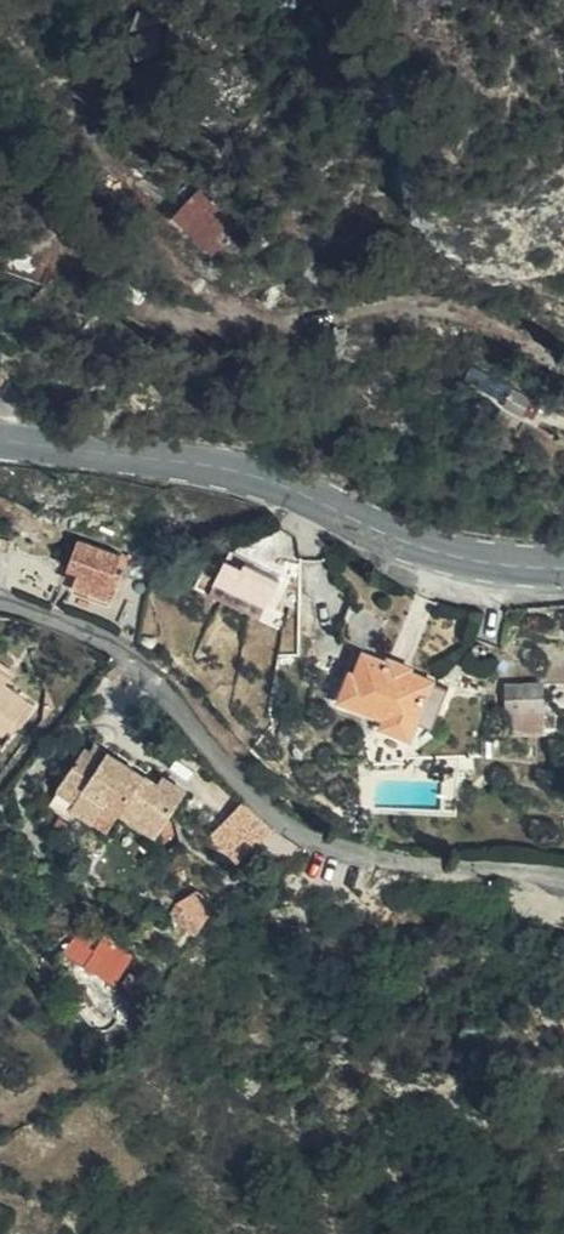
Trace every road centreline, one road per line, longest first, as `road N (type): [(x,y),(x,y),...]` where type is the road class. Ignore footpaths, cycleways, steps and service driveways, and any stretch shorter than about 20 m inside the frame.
road 1 (tertiary): [(563,572),(423,550),(260,478),(0,444)]

